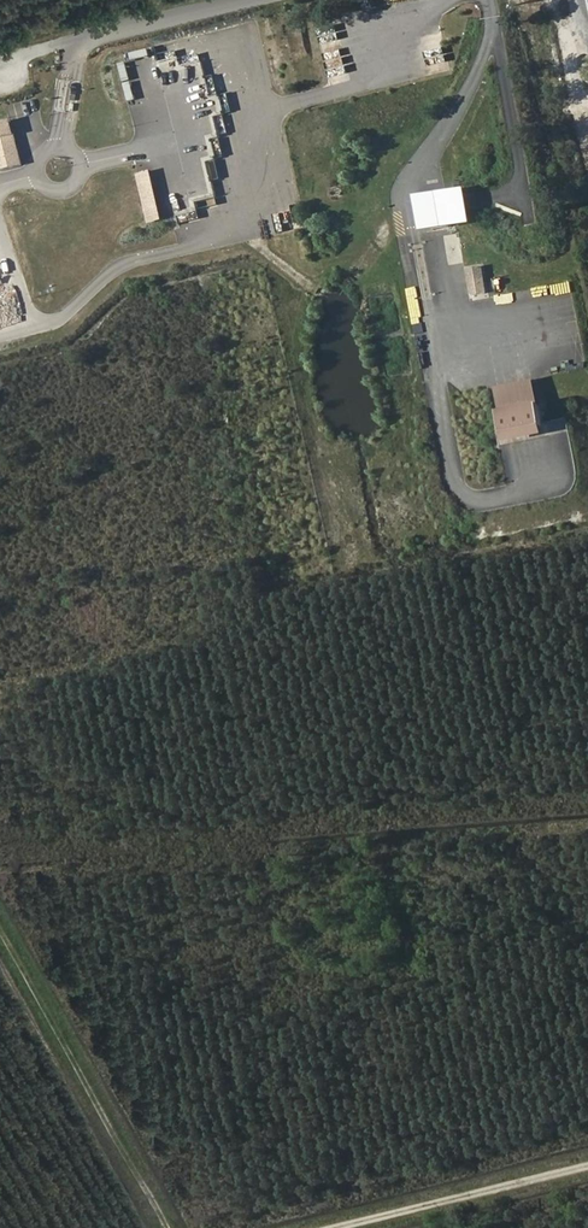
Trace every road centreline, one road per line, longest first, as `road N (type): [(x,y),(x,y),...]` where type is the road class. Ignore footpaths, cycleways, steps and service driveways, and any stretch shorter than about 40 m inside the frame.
road 1 (track): [(170,1227),(0,924)]
road 2 (track): [(339,1227),(587,1167)]

